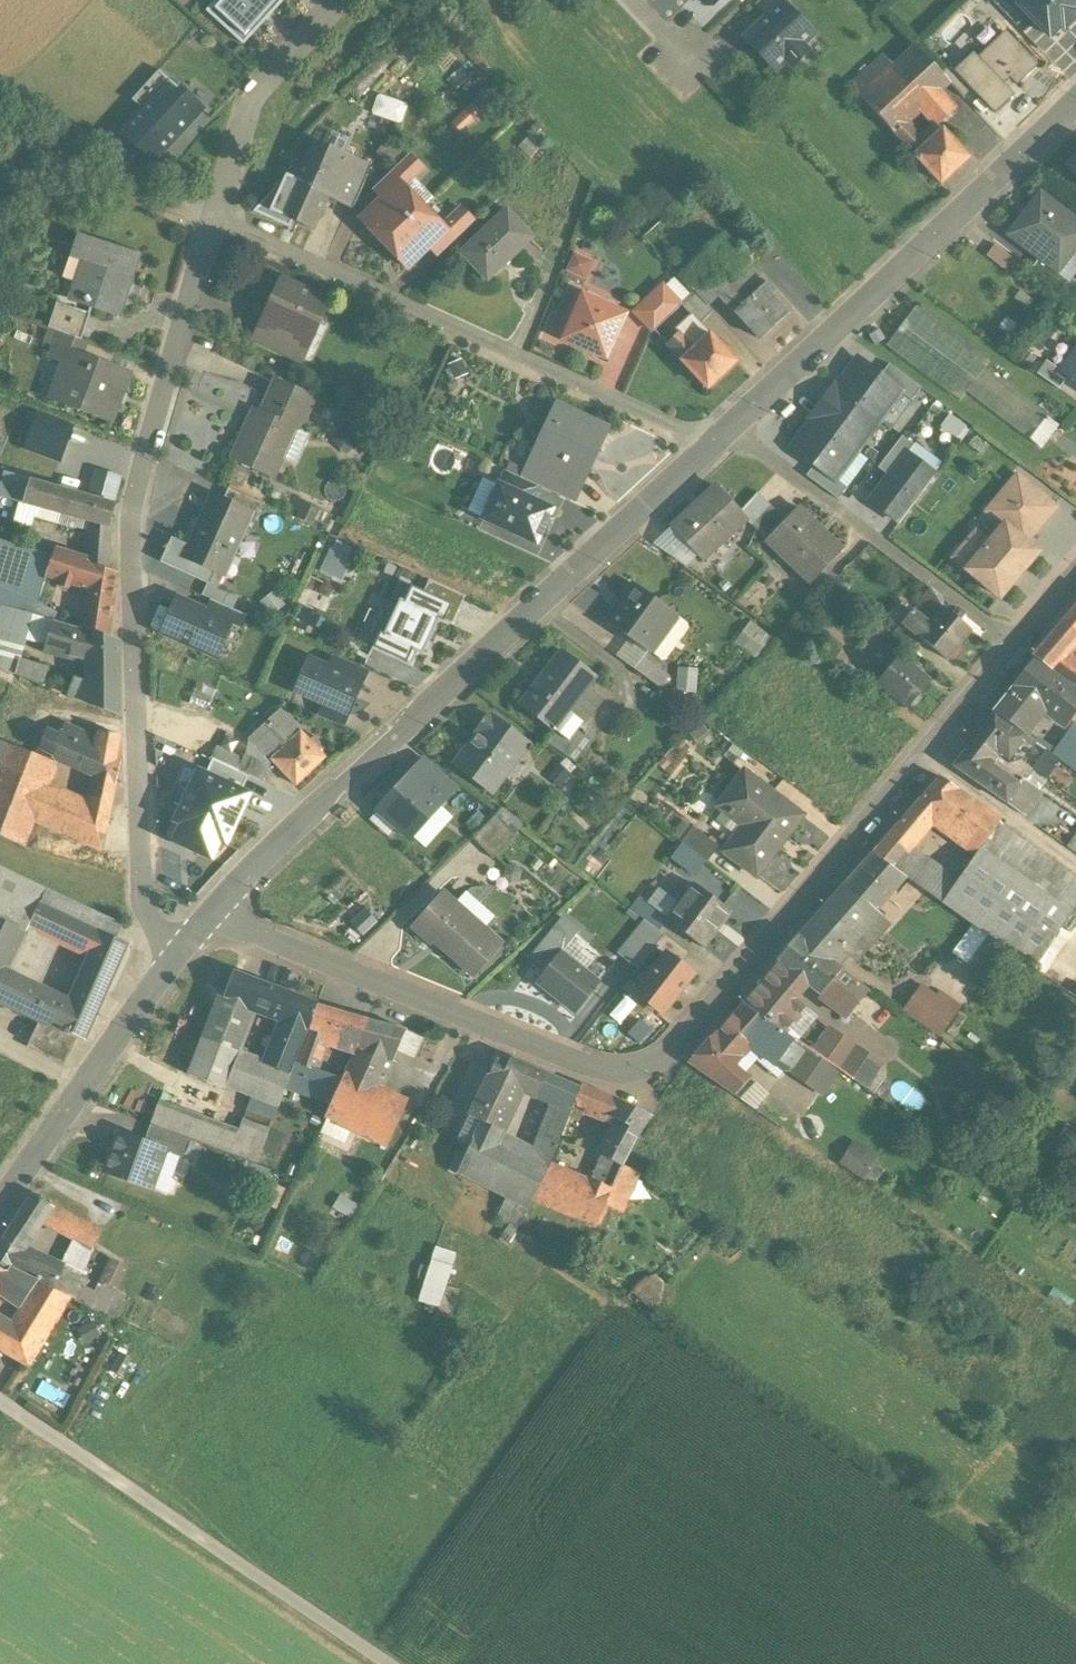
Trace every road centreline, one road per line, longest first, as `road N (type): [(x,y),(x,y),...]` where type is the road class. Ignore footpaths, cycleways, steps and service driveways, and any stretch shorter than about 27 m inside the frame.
road 1 (residential): [(1075,575),(655,1064),(631,1073),(546,1051),(209,918)]
road 2 (residential): [(179,951),(141,906),(137,510),(210,225)]
road 3 (unclassified): [(209,918),(714,446)]
road 4 (residential): [(210,225),(714,446)]
road 5 (unclassified): [(714,446),(1075,102)]
road 6 (track): [(377,1663),(0,1401)]
road 7 (unclassified): [(0,1205),(179,951)]
road 8 (residential): [(210,225),(252,103),(339,0)]
road 9 (track): [(210,225),(0,130)]

